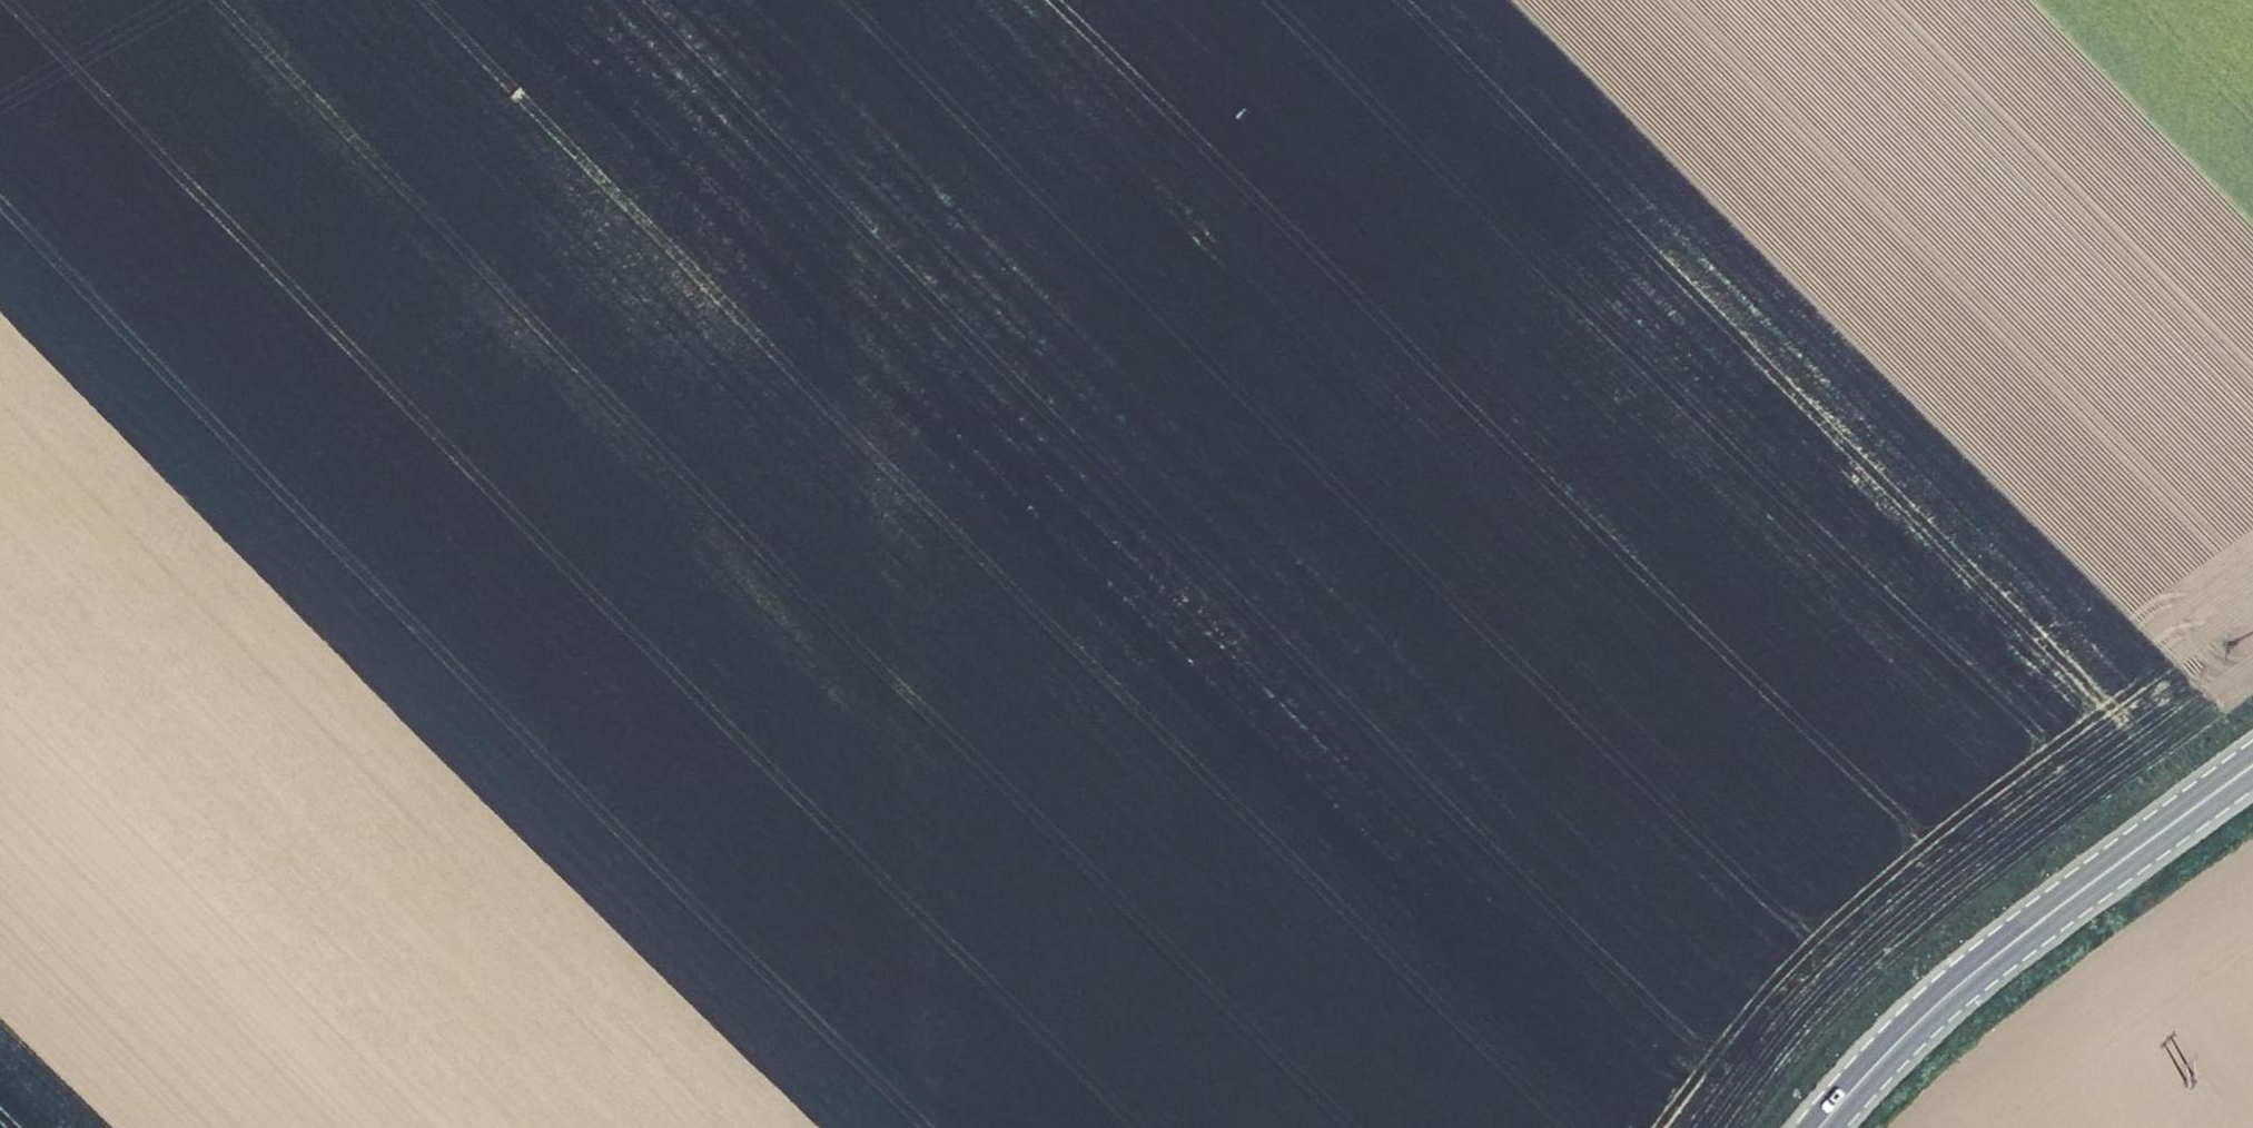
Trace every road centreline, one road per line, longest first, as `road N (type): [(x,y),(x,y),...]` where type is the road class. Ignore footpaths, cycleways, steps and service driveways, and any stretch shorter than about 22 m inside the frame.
road 1 (primary): [(1819,1127),(1950,994),(2252,766)]

